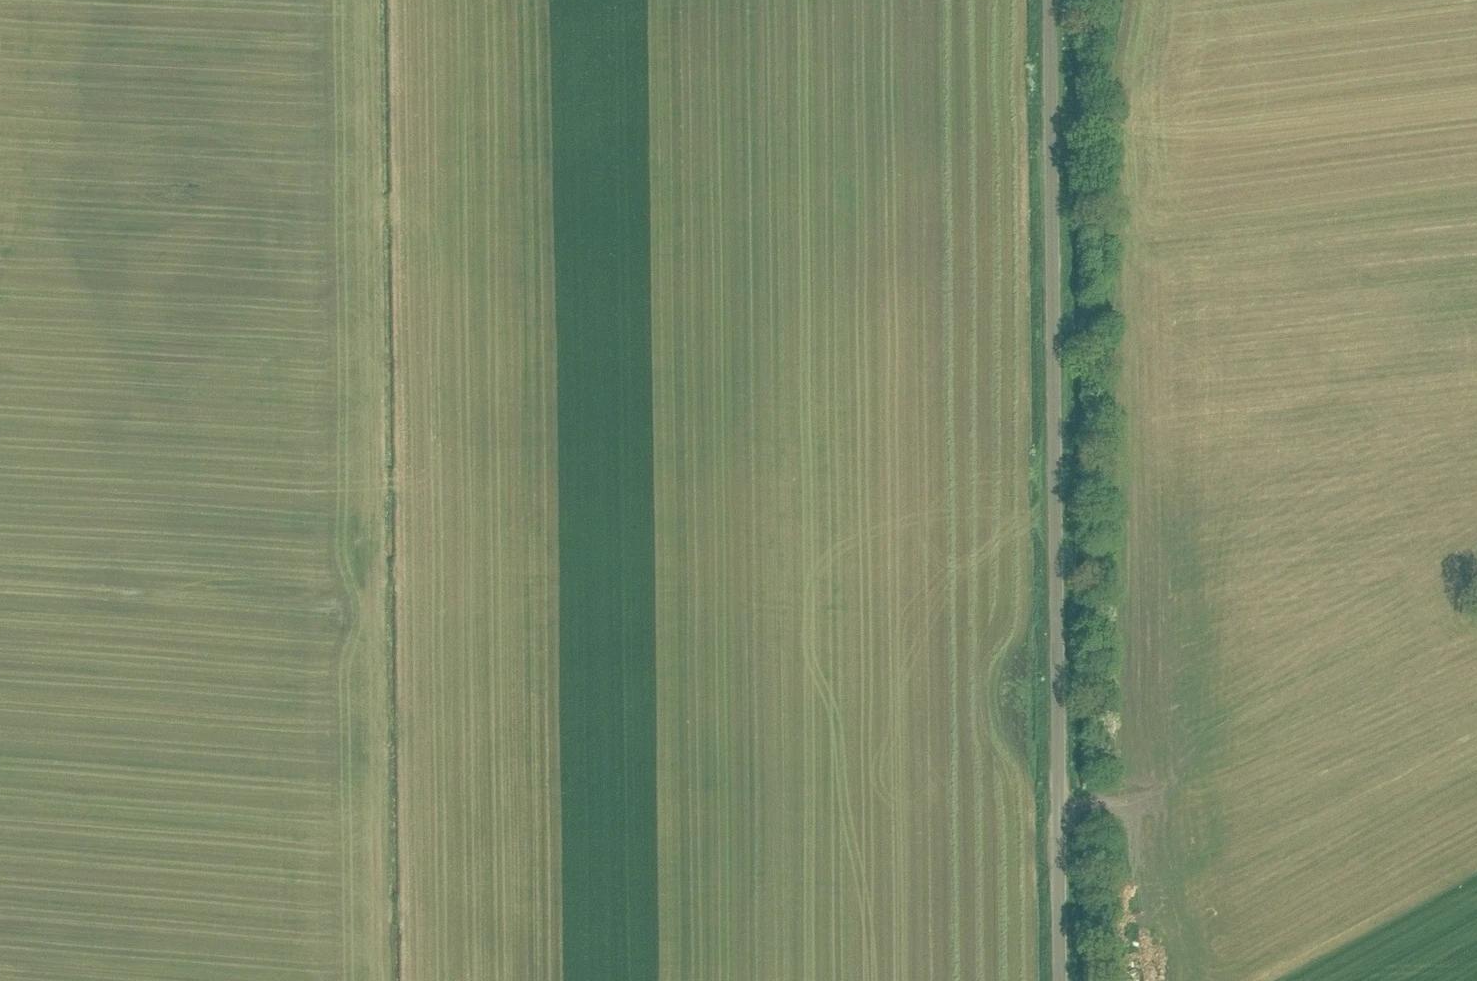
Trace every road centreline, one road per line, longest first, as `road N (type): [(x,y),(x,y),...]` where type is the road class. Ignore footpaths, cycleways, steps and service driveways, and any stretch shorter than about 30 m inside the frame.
road 1 (unclassified): [(1059,980),(1049,0)]

